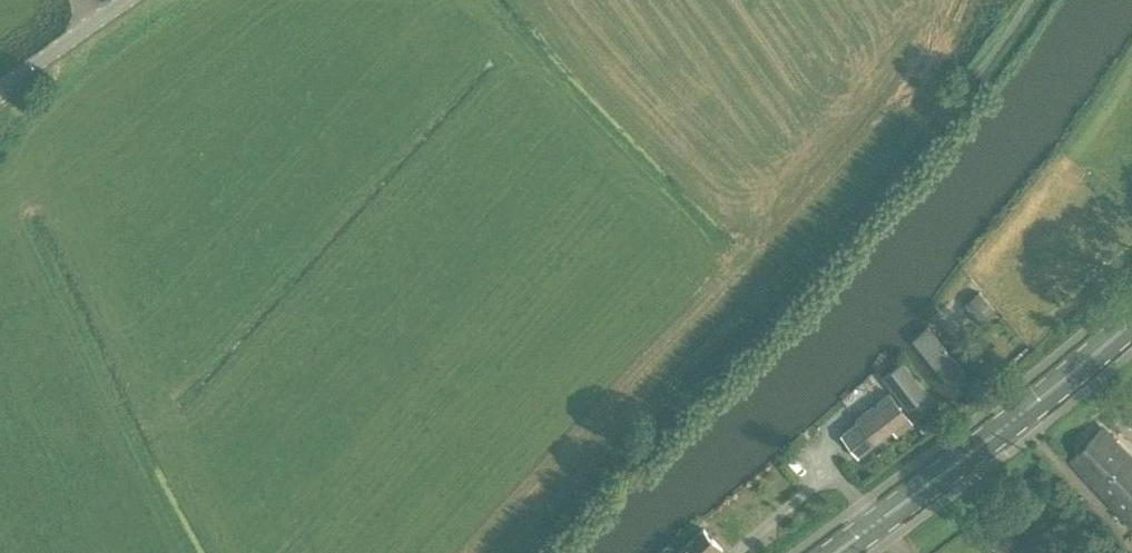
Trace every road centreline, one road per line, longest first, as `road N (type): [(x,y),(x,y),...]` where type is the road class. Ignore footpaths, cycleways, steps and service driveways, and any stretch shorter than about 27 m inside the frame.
road 1 (primary): [(840,552),(1023,418),(1131,322)]
road 2 (tertiary): [(127,0),(0,92)]

